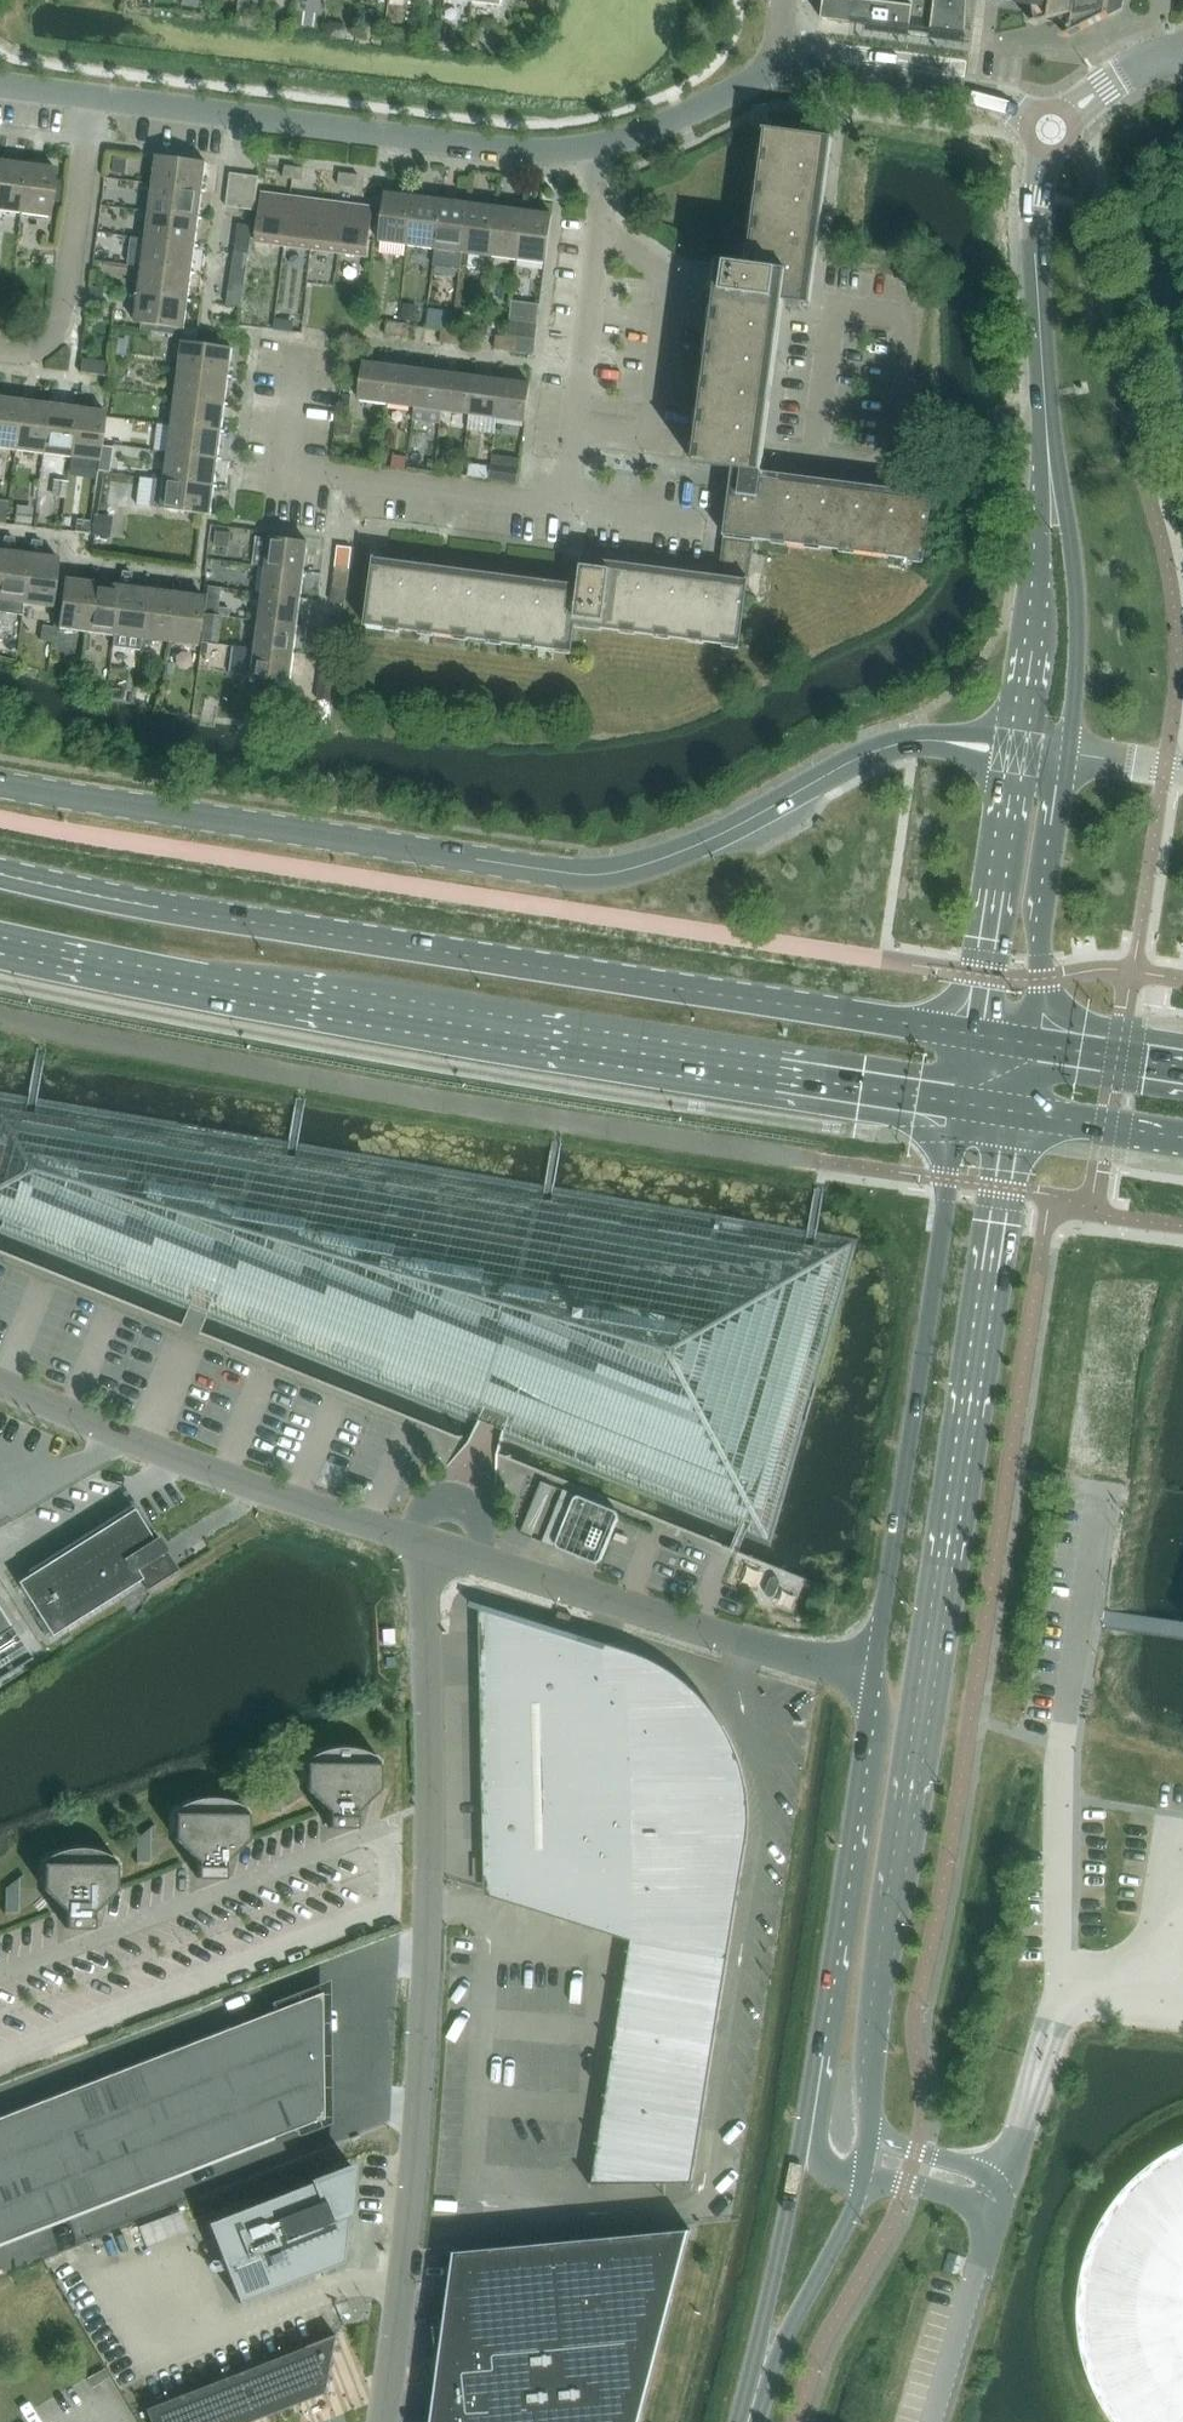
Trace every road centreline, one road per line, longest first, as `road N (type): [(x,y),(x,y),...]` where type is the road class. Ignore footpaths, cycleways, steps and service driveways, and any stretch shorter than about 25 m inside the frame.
road 1 (secondary): [(1017,749),(930,741),(887,747),(705,840),(606,873),(547,870),(0,784)]
road 2 (secondary): [(869,2123),(878,2008),(1013,1120)]
road 3 (primary): [(894,1021),(184,913),(0,872)]
road 4 (unclassified): [(382,2421),(422,2076),(428,1547)]
road 5 (primary): [(0,944),(311,1007),(860,1097)]
road 6 (residential): [(300,356),(286,469),(562,505),(601,219),(587,146)]
road 7 (residential): [(587,146),(504,150),(89,96)]
road 8 (secondary): [(947,1193),(874,1676)]
road 9 (unclassified): [(874,1676),(428,1547)]
road 10 (unclassified): [(428,1547),(0,1381)]
road 11 (secondary): [(874,1676),(815,2052)]
road 12 (tertiary): [(1068,753),(1077,592),(1045,411)]
road 13 (secondary): [(815,2052),(762,2322),(757,2390)]
road 14 (tertiary): [(1045,411),(1039,583),(1017,749)]
road 15 (residential): [(0,347),(39,344),(61,316),(89,96)]
road 16 (residential): [(1052,131),(1006,100),(776,69)]
road 17 (tertiary): [(1045,411),(1035,218),(1052,131)]
road 18 (secondary): [(757,2390),(863,2177)]
road 19 (secondary): [(1040,964),(1068,753)]
road 20 (secondary): [(1017,749),(985,959)]
road 21 (residential): [(587,146),(680,116),(776,69)]
road 22 (unclassified): [(987,2233),(932,2421)]
road 23 (primary): [(1013,1120),(1182,1146)]
road 24 (secondary): [(815,2052),(827,2075),(822,2161),(863,2177)]
road 25 (tertiary): [(1052,131),(1073,107),(1138,66),(1182,53)]
road 26 (primary): [(1147,1062),(1115,1033),(1064,1012),(1040,964)]
road 27 (unclassified): [(987,2233),(1005,2205),(999,2185),(966,2165),(916,2151)]
road 28 (primary): [(860,1097),(927,1137),(947,1193)]
road 29 (primary): [(1147,1062),(1024,1043)]

